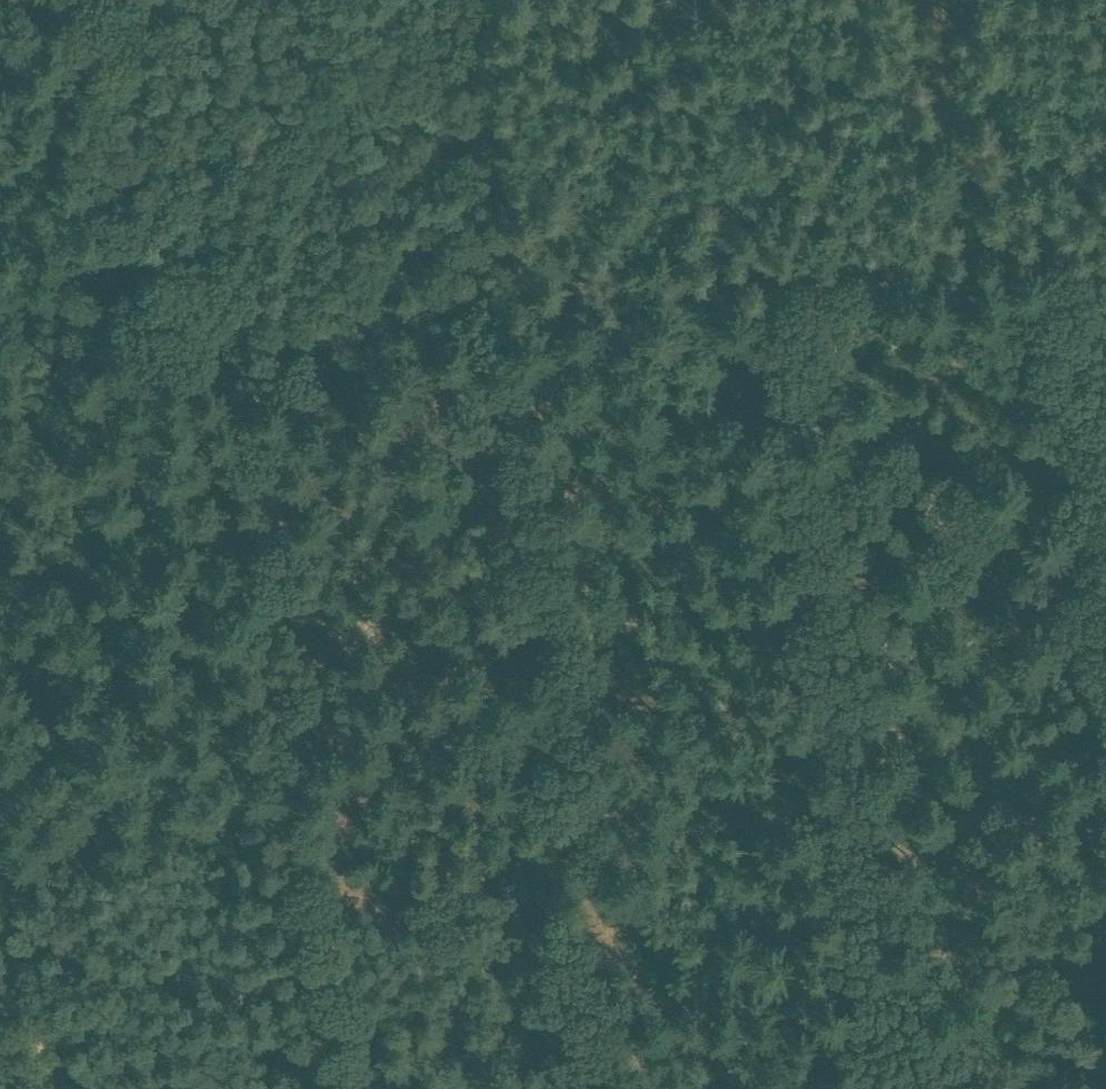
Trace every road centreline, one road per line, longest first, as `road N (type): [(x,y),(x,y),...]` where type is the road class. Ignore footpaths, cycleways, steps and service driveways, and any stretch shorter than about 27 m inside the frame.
road 1 (track): [(1105,218),(539,300),(506,289),(484,256),(428,0)]
road 2 (track): [(1105,260),(509,318),(253,333)]
road 3 (track): [(916,1088),(780,294)]
road 4 (track): [(253,333),(326,1088)]
road 5 (track): [(612,1088),(558,669)]
road 6 (track): [(0,224),(108,218),(182,180),(218,176),(347,229)]
road 7 (track): [(1049,267),(1101,627)]
road 8 (track): [(558,669),(509,318)]
road 9 (track): [(253,333),(184,336),(156,326),(130,290),(108,218)]
road 10 (track): [(347,229),(430,263),(509,318)]
road 11 (track): [(1021,270),(972,94)]
road 12 (track): [(54,1088),(0,952)]

